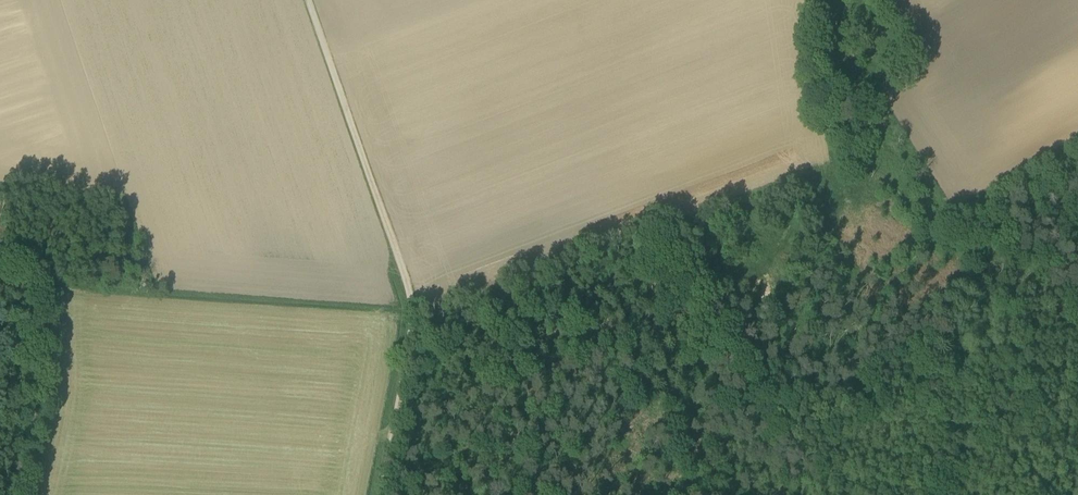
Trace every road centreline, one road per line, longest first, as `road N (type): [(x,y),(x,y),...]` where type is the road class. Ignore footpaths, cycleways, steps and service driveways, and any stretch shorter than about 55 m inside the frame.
road 1 (track): [(384,494),(415,314),(308,0)]
road 2 (track): [(855,38),(845,124),(863,169),(894,204),(938,225),(1077,145)]

